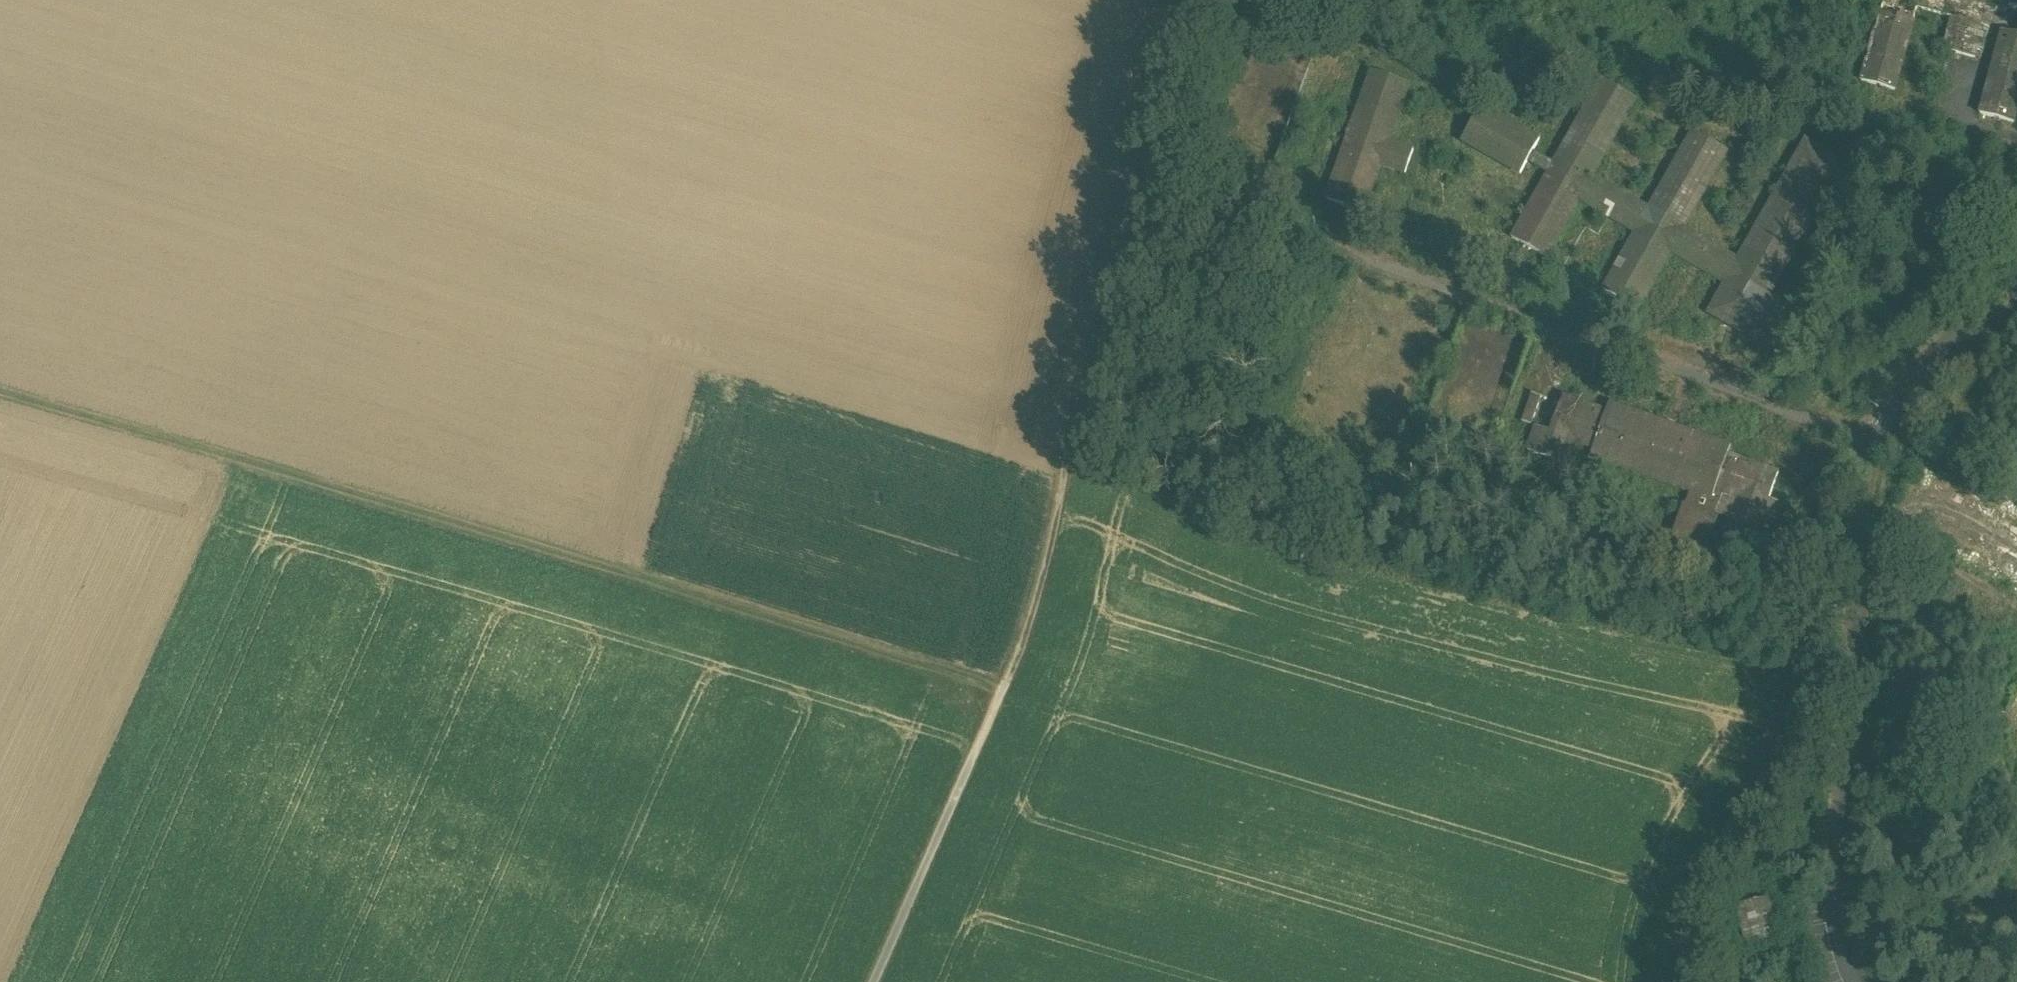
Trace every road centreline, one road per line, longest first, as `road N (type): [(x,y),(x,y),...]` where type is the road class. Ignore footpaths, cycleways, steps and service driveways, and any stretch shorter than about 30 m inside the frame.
road 1 (track): [(0,393),(549,549),(1002,690)]
road 2 (track): [(1197,0),(1049,562),(1002,690)]
road 3 (track): [(1002,690),(876,981)]

